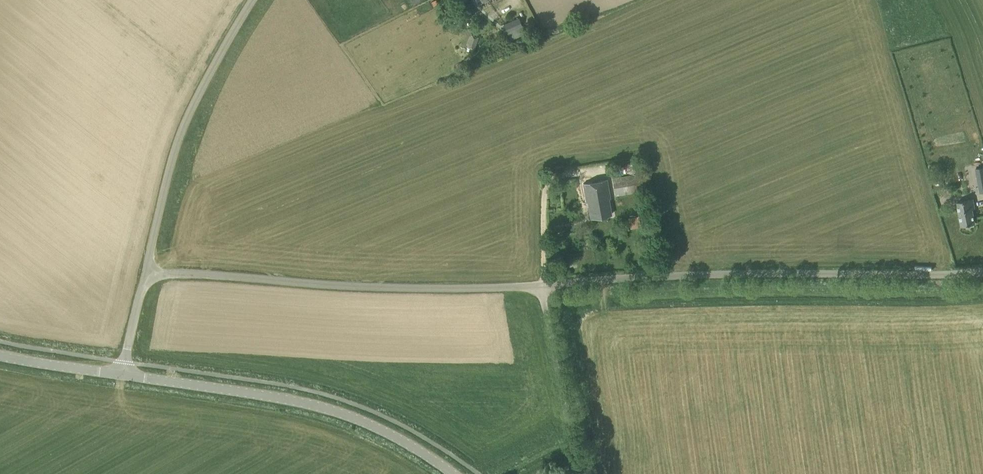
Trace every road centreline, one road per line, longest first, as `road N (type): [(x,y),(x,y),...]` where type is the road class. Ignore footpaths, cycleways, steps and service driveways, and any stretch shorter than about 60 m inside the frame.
road 1 (unclassified): [(146,273),(515,285),(982,267)]
road 2 (tertiary): [(123,374),(324,411),(368,425),(450,473)]
road 3 (unclassified): [(146,273),(193,110),(251,0)]
road 4 (tertiary): [(0,354),(123,374)]

